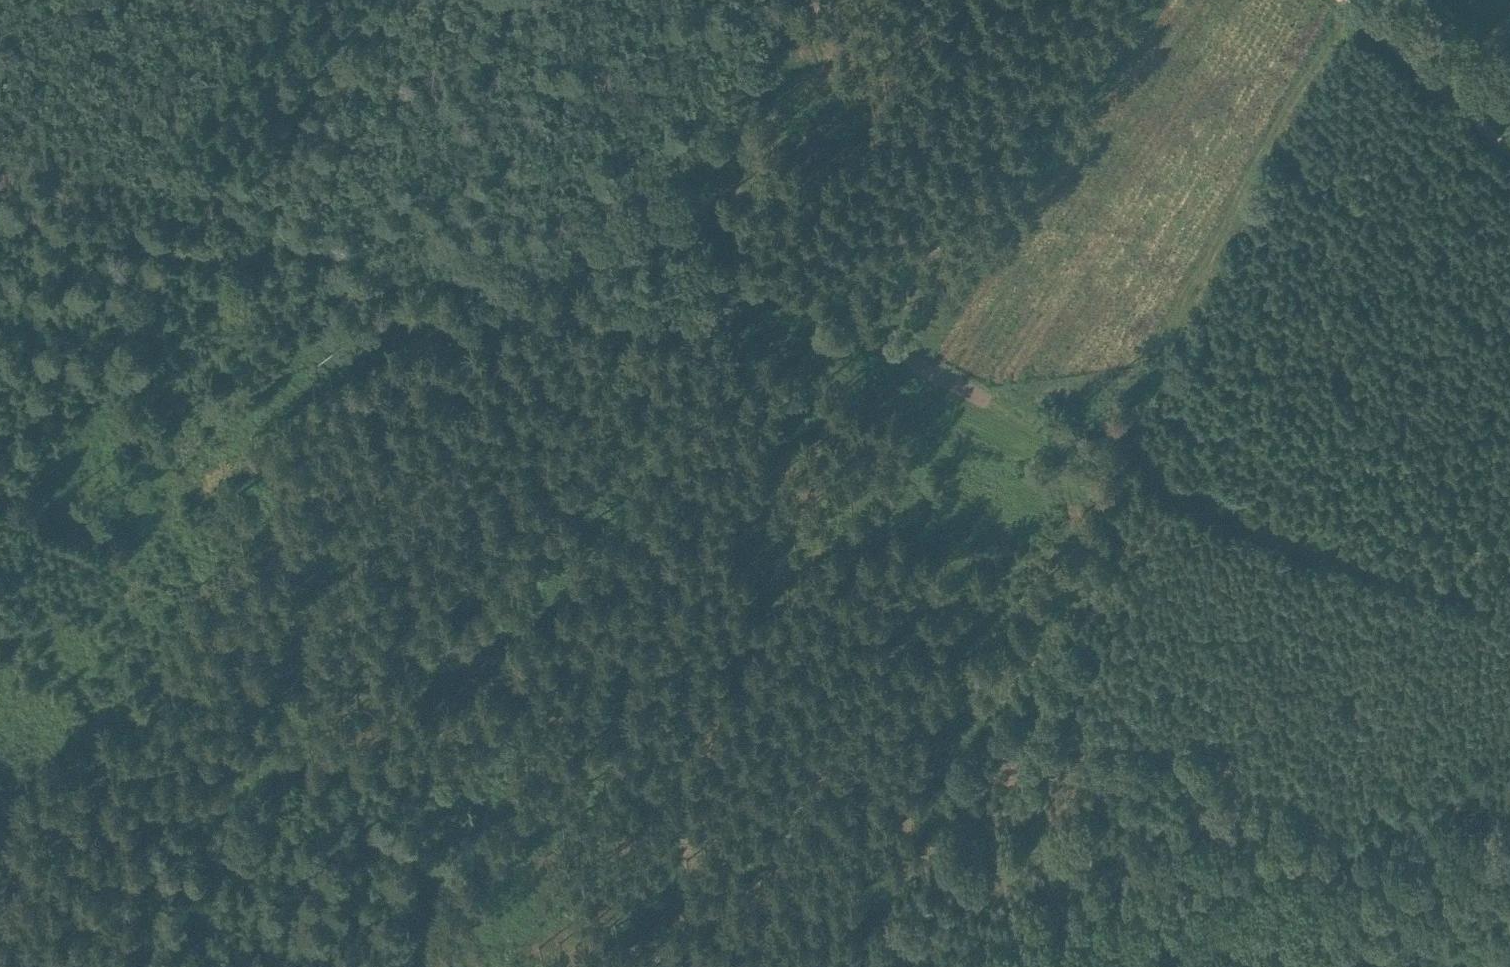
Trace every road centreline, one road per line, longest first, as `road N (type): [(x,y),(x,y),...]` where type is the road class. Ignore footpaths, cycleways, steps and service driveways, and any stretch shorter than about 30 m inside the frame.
road 1 (track): [(1509,916),(1230,891),(1169,894),(1129,908),(1033,966)]
road 2 (track): [(1340,0),(1509,148)]

